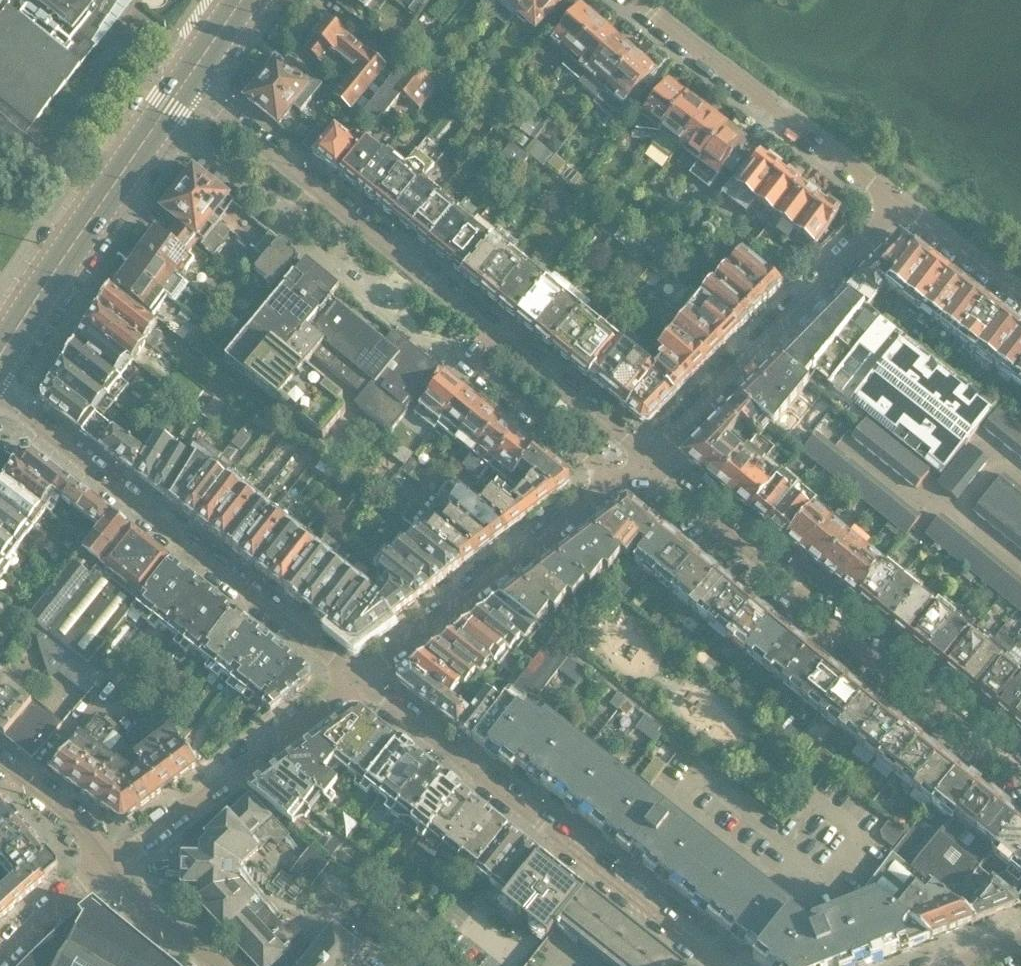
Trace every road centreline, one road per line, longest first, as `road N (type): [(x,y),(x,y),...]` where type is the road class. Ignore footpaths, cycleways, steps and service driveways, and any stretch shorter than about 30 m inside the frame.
road 1 (residential): [(1020,777),(813,613),(647,466)]
road 2 (residential): [(360,681),(0,391)]
road 3 (residential): [(723,965),(360,681)]
road 4 (residential): [(497,335),(186,80)]
road 5 (residential): [(901,206),(647,466)]
road 6 (residential): [(637,0),(901,206)]
road 7 (tertiary): [(0,357),(186,80)]
road 8 (residential): [(614,489),(360,681)]
road 9 (residential): [(110,866),(360,681)]
road 10 (residential): [(497,335),(473,365),(595,463),(614,489)]
road 11 (residential): [(647,466),(497,335)]
road 12 (residential): [(0,764),(71,820),(110,866)]
road 13 (residential): [(901,206),(1020,297)]
road 14 (residential): [(110,866),(142,908),(218,965)]
road 15 (residential): [(110,866),(0,964)]

